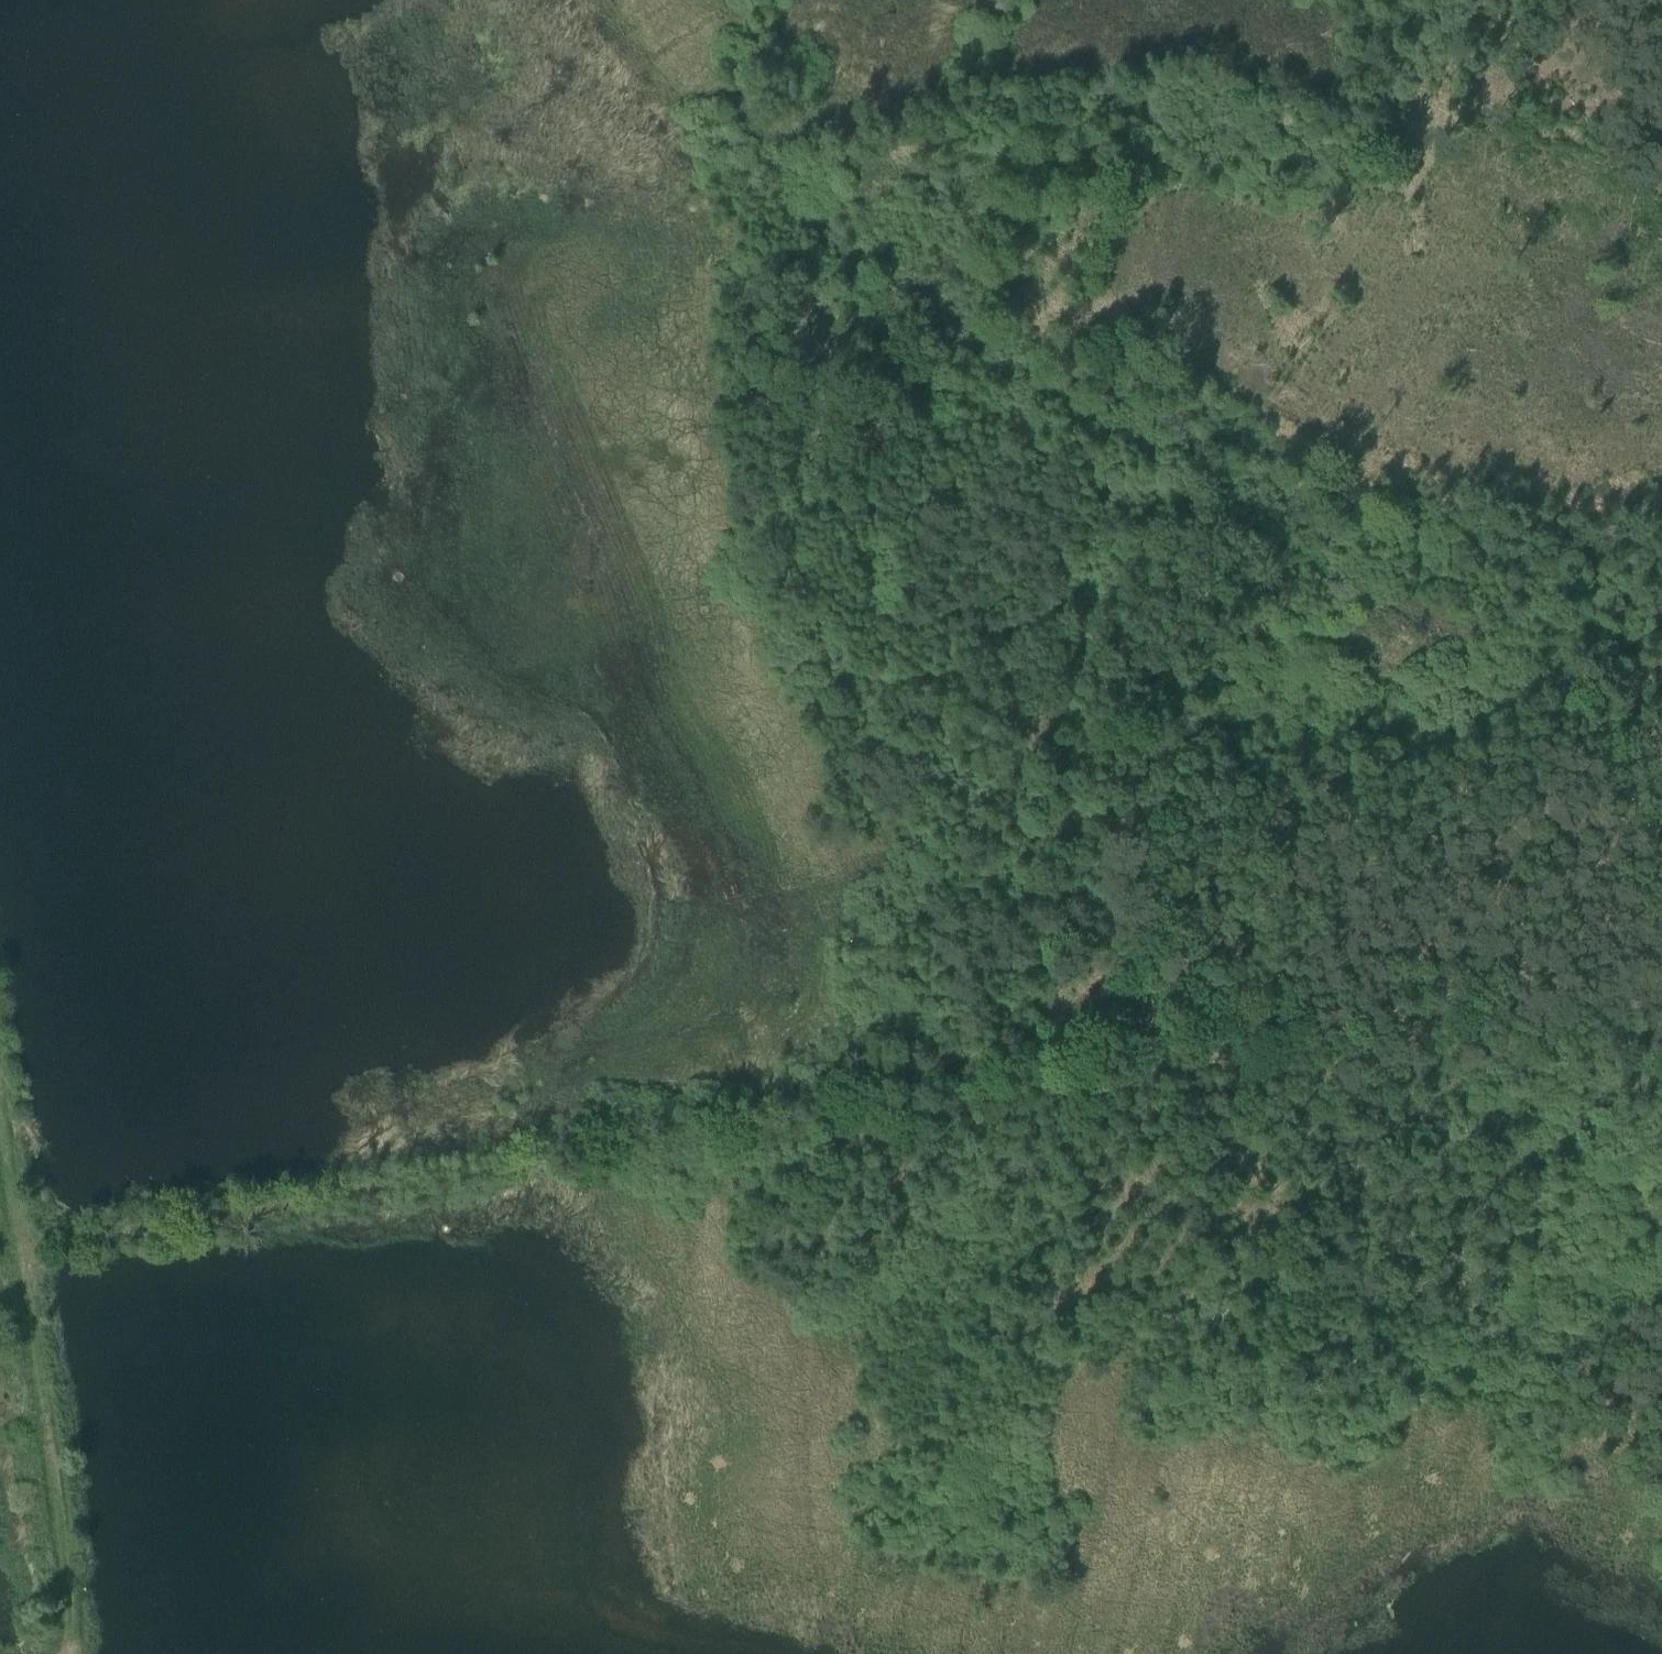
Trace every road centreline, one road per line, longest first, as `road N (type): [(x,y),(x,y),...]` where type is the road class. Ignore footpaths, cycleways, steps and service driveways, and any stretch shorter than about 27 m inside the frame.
road 1 (track): [(0,1177),(68,1653)]

